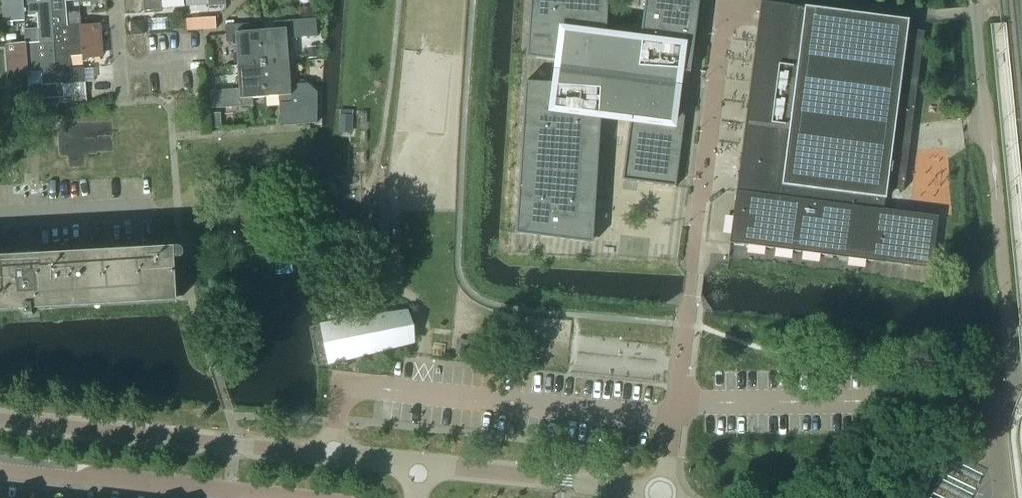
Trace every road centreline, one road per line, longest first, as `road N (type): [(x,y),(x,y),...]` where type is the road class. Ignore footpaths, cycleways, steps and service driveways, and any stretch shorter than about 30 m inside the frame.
road 1 (tertiary): [(422,465),(0,420)]
road 2 (residential): [(0,471),(274,497)]
road 3 (tertiary): [(650,497),(422,465)]
road 4 (residential): [(113,0),(117,65),(201,60)]
road 5 (residential): [(0,216),(146,208)]

